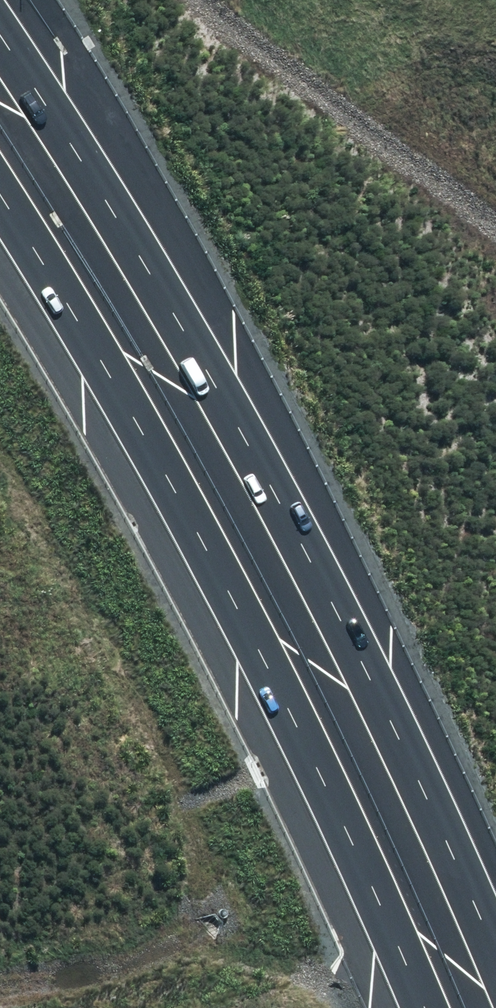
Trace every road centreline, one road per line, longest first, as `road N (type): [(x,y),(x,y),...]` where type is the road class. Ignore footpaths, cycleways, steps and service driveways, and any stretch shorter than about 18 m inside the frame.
road 1 (motorway): [(0,45),(54,122),(220,415),(409,767),(495,968)]
road 2 (motorway): [(418,1007),(251,641),(110,378),(0,203)]

